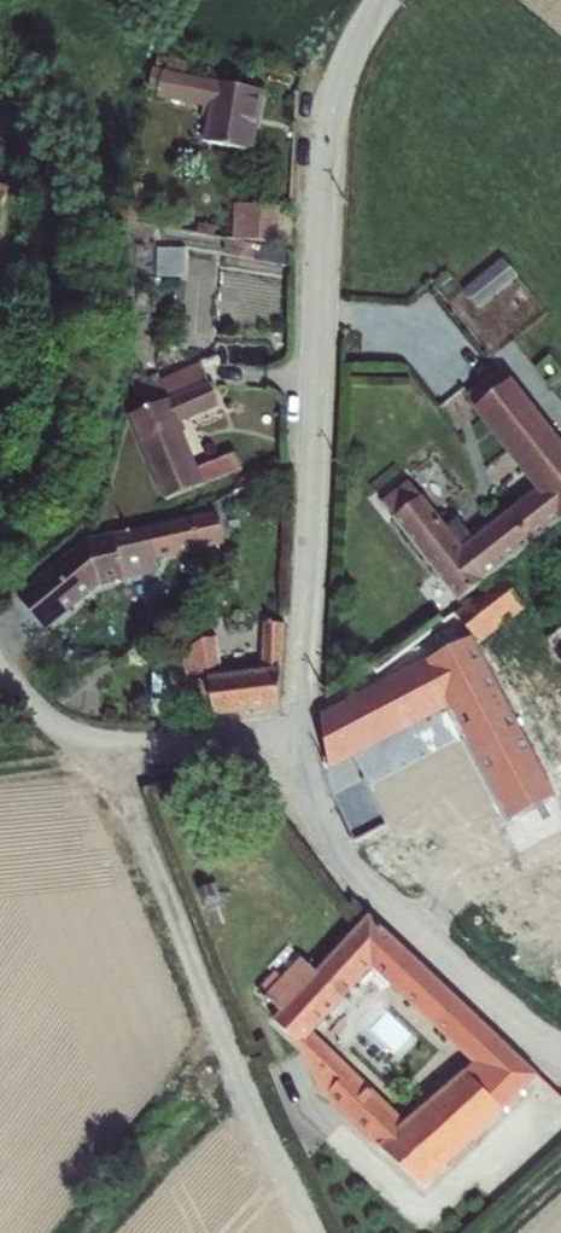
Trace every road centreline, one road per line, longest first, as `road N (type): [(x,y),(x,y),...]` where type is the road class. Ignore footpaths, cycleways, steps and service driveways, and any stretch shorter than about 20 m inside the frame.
road 1 (residential): [(379,0),(335,74),(285,744)]
road 2 (residential): [(560,1056),(371,893),(300,805),(285,744)]
road 3 (residential): [(285,744),(106,746)]
road 4 (residential): [(0,659),(31,711),(62,735),(106,746)]

